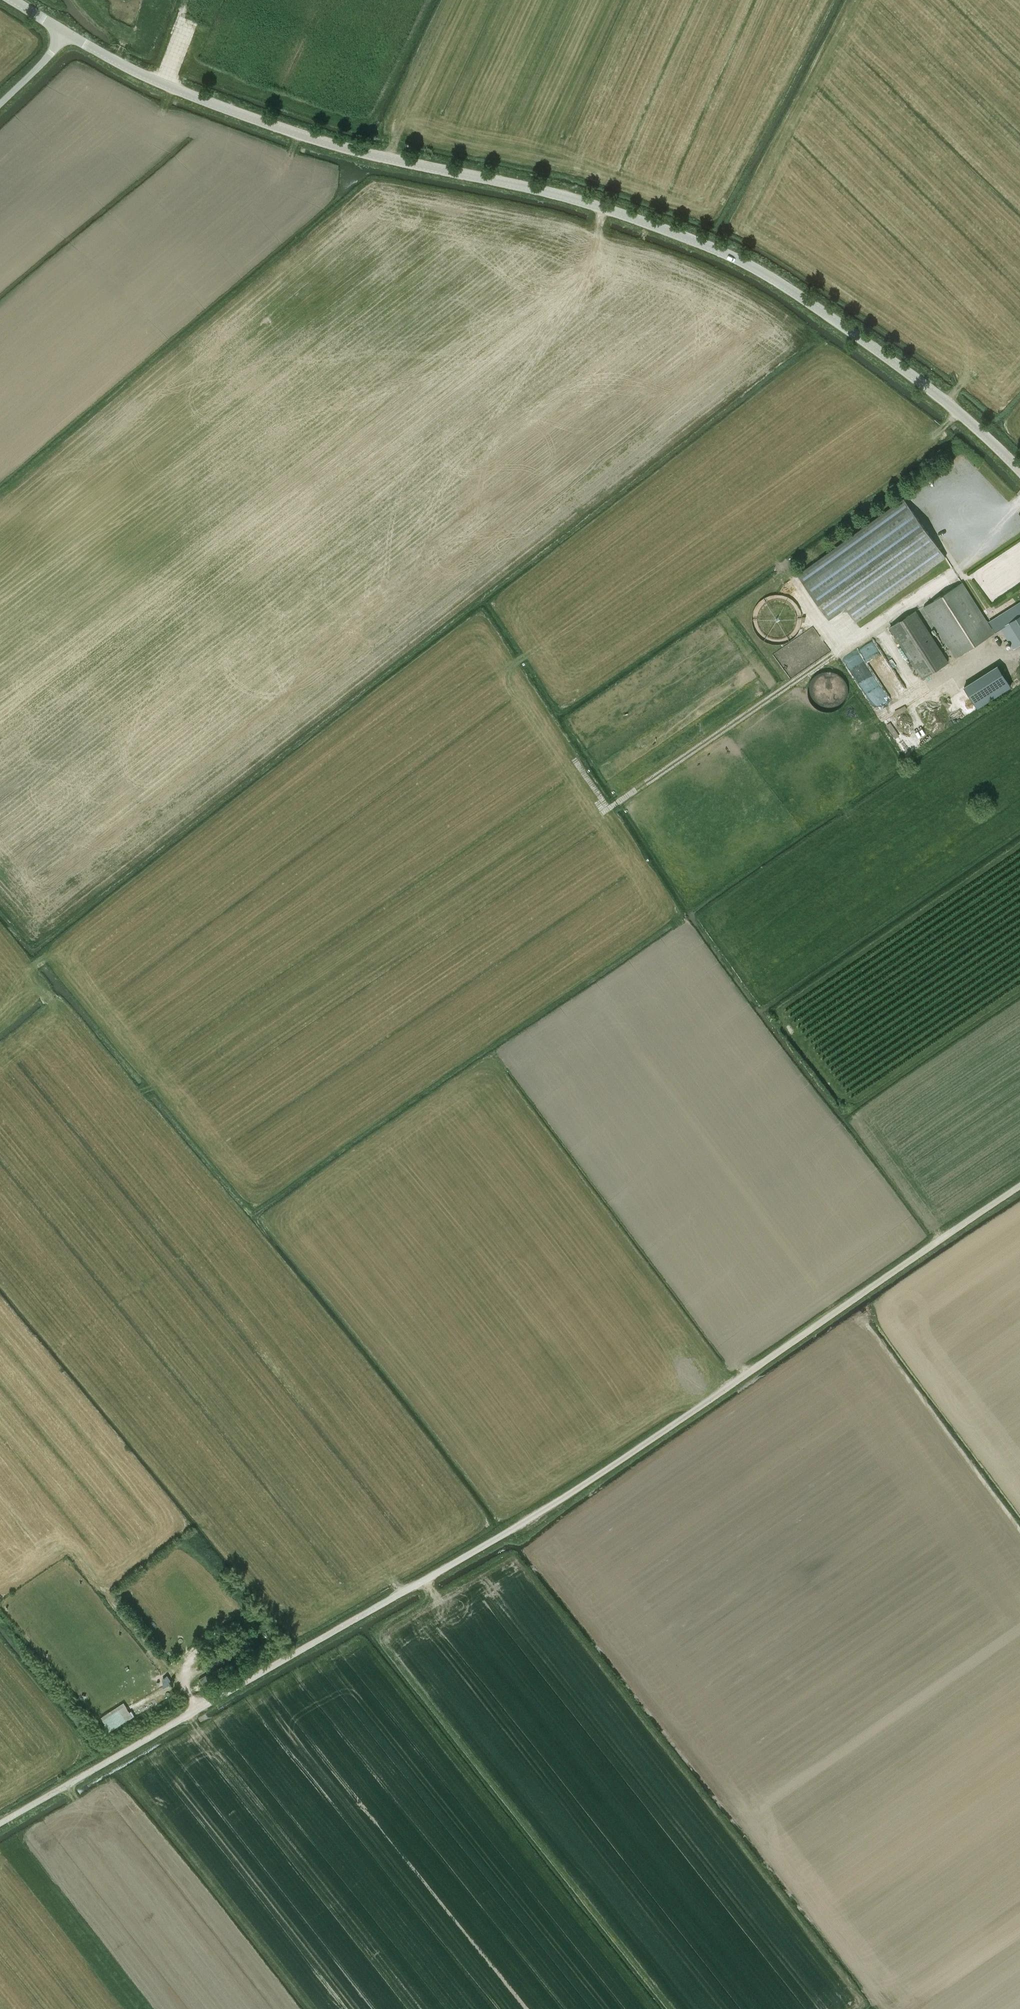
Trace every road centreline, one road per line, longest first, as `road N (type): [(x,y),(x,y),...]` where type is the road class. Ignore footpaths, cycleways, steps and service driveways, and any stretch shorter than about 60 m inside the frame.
road 1 (unclassified): [(0,1823),(514,1531),(1019,1190)]
road 2 (tertiary): [(1019,470),(867,343),(708,244),(563,197),(296,135),(170,88),(67,35)]

